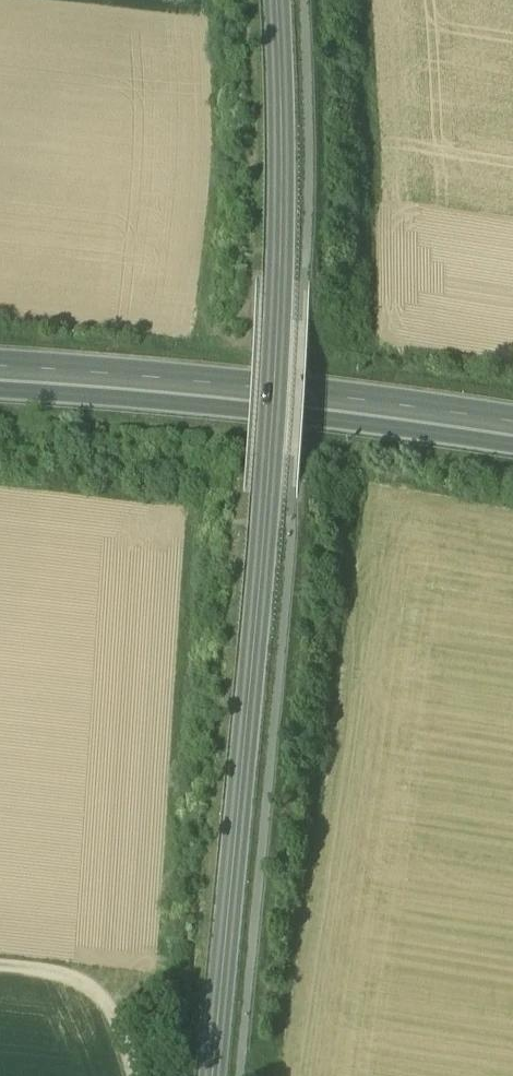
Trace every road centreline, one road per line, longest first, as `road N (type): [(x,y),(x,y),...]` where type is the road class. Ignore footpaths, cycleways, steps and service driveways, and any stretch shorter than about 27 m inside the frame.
road 1 (tertiary): [(219,1075),(274,473),(285,134),(279,0)]
road 2 (trunk): [(0,379),(346,409),(512,434)]
road 3 (track): [(0,977),(58,983),(102,1002),(137,1075)]

